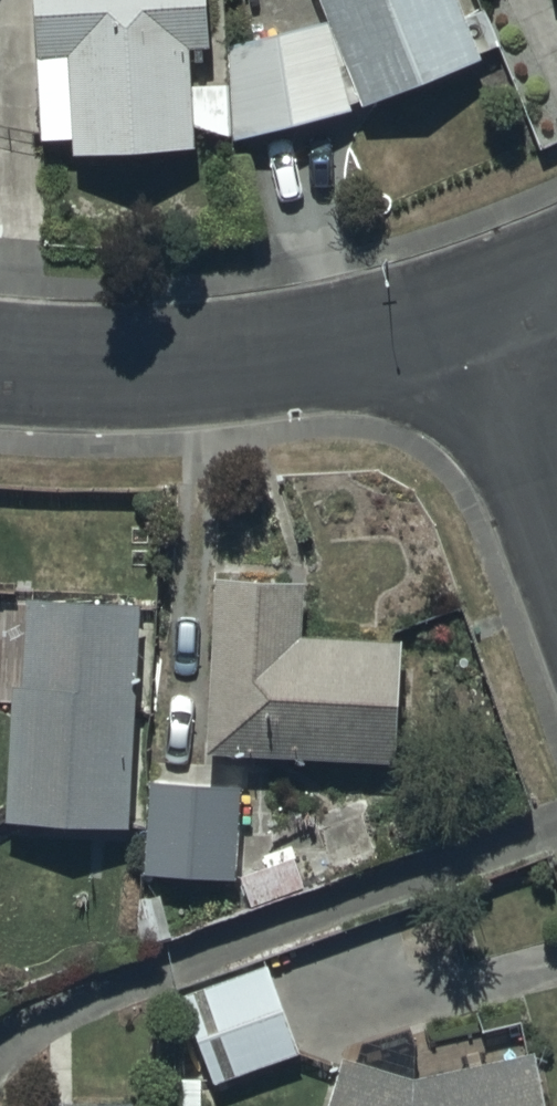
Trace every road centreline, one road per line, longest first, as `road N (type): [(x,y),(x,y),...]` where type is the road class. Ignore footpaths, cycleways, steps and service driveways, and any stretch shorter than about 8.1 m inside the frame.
road 1 (residential): [(0,358),(188,364),(344,351),(490,315)]
road 2 (residential): [(556,512),(490,315)]

